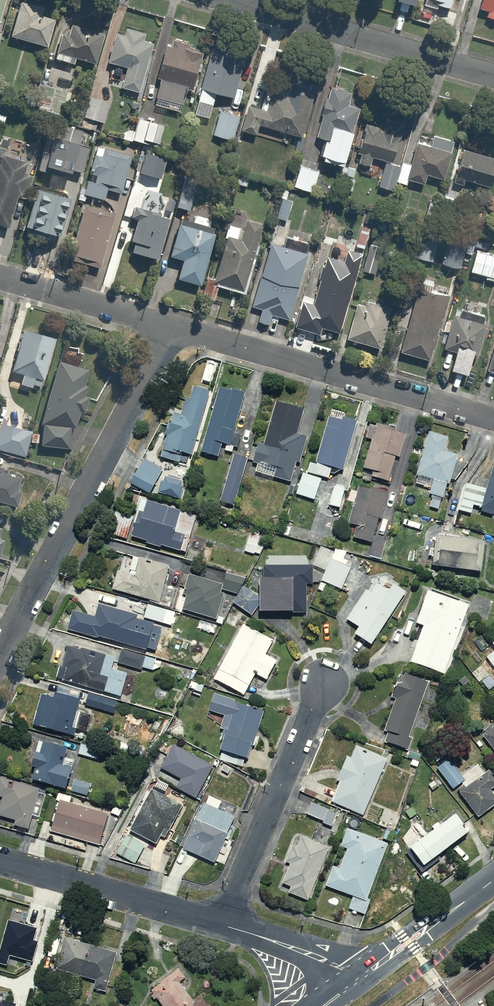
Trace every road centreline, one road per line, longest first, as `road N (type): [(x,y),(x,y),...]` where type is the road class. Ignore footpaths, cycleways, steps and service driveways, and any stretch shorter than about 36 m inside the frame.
road 1 (residential): [(0,647),(175,330)]
road 2 (residential): [(493,421),(175,330)]
road 3 (residential): [(493,76),(228,0)]
road 4 (residential): [(225,922),(321,686)]
road 5 (residential): [(225,922),(0,860)]
road 6 (residential): [(175,330),(0,279)]
road 7 (tertiary): [(354,984),(493,879)]
road 8 (residential): [(354,984),(317,956),(225,922)]

